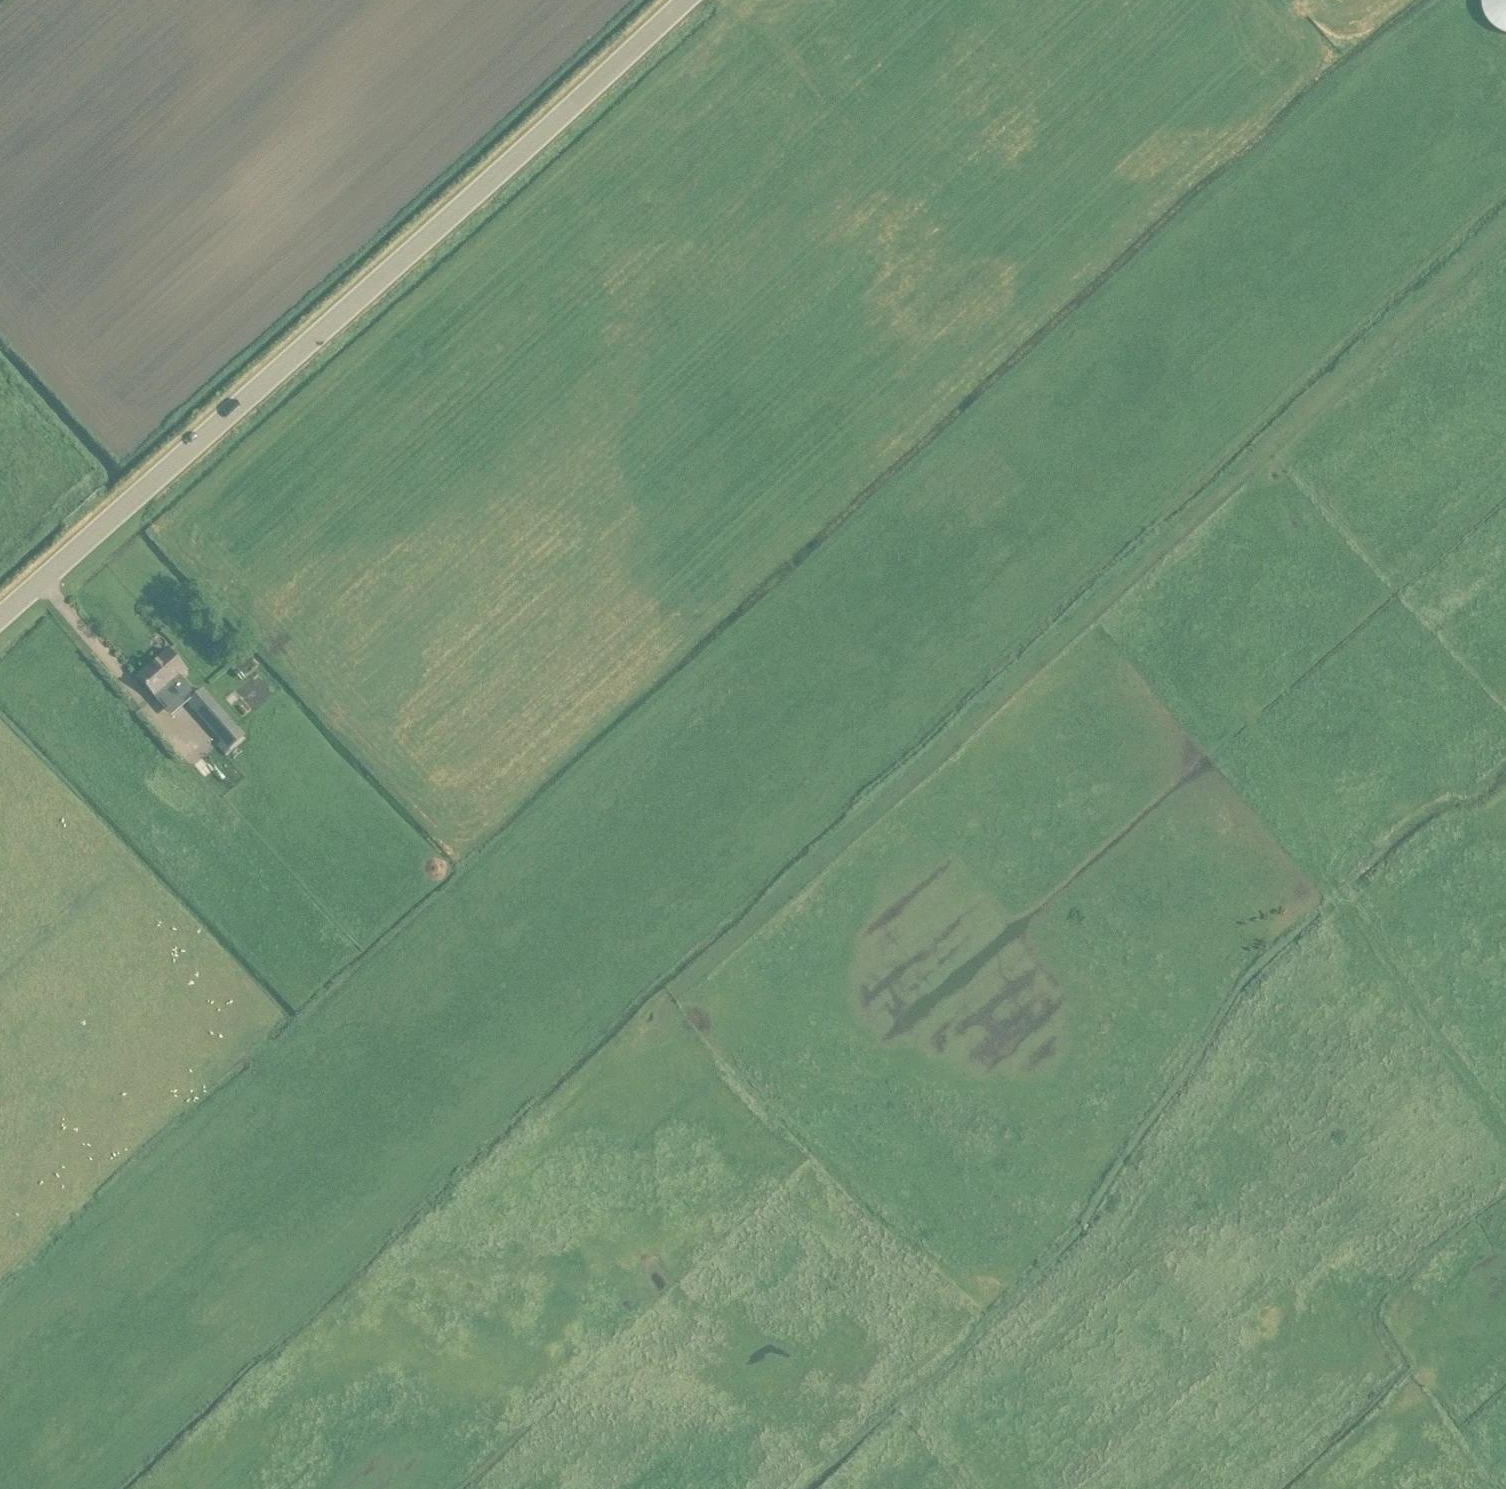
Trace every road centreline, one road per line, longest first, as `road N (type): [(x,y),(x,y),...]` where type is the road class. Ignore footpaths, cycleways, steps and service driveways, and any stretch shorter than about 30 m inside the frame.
road 1 (tertiary): [(0,616),(682,0)]

